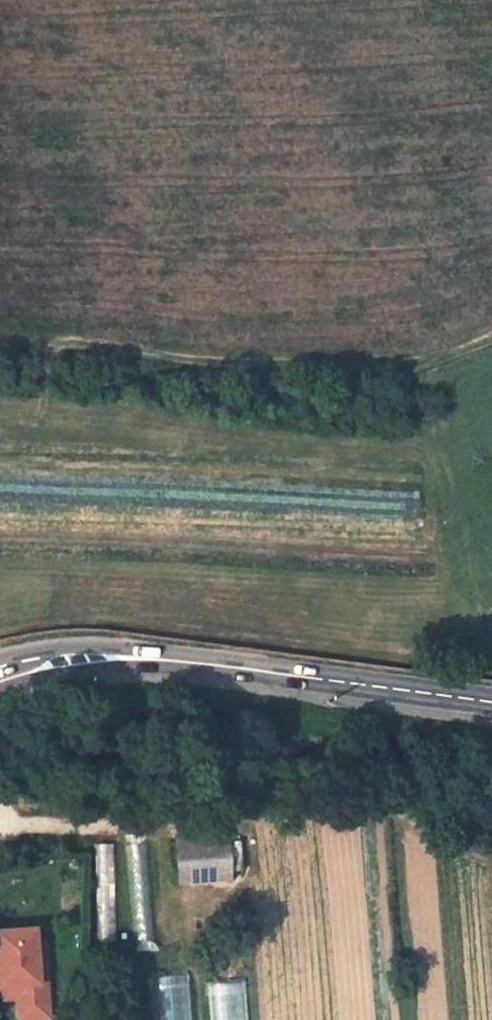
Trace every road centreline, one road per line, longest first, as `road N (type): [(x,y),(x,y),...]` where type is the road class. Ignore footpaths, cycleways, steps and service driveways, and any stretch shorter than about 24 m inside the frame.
road 1 (track): [(0,826),(174,826),(353,801),(377,803),(491,860)]
road 2 (secondary): [(491,704),(192,664),(89,661),(0,678)]

